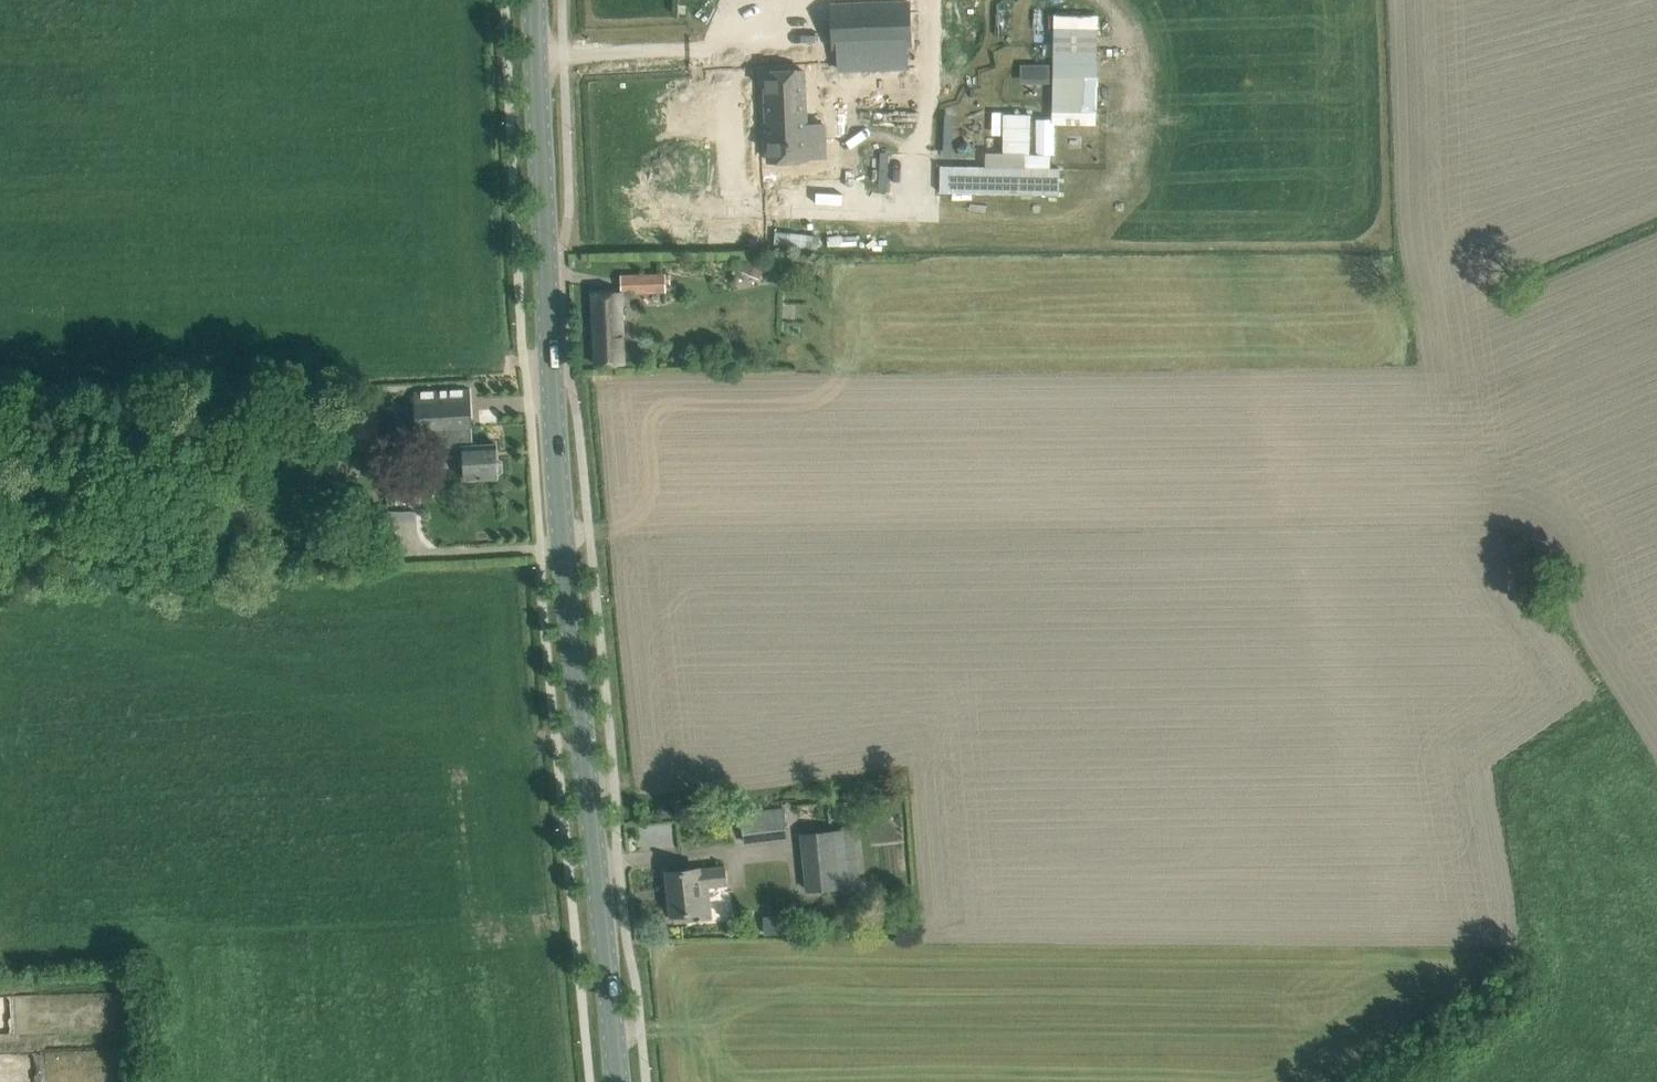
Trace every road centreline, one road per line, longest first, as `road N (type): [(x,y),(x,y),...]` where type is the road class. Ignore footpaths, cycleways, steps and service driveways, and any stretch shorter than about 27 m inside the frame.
road 1 (tertiary): [(619,1081),(564,538),(536,0)]

